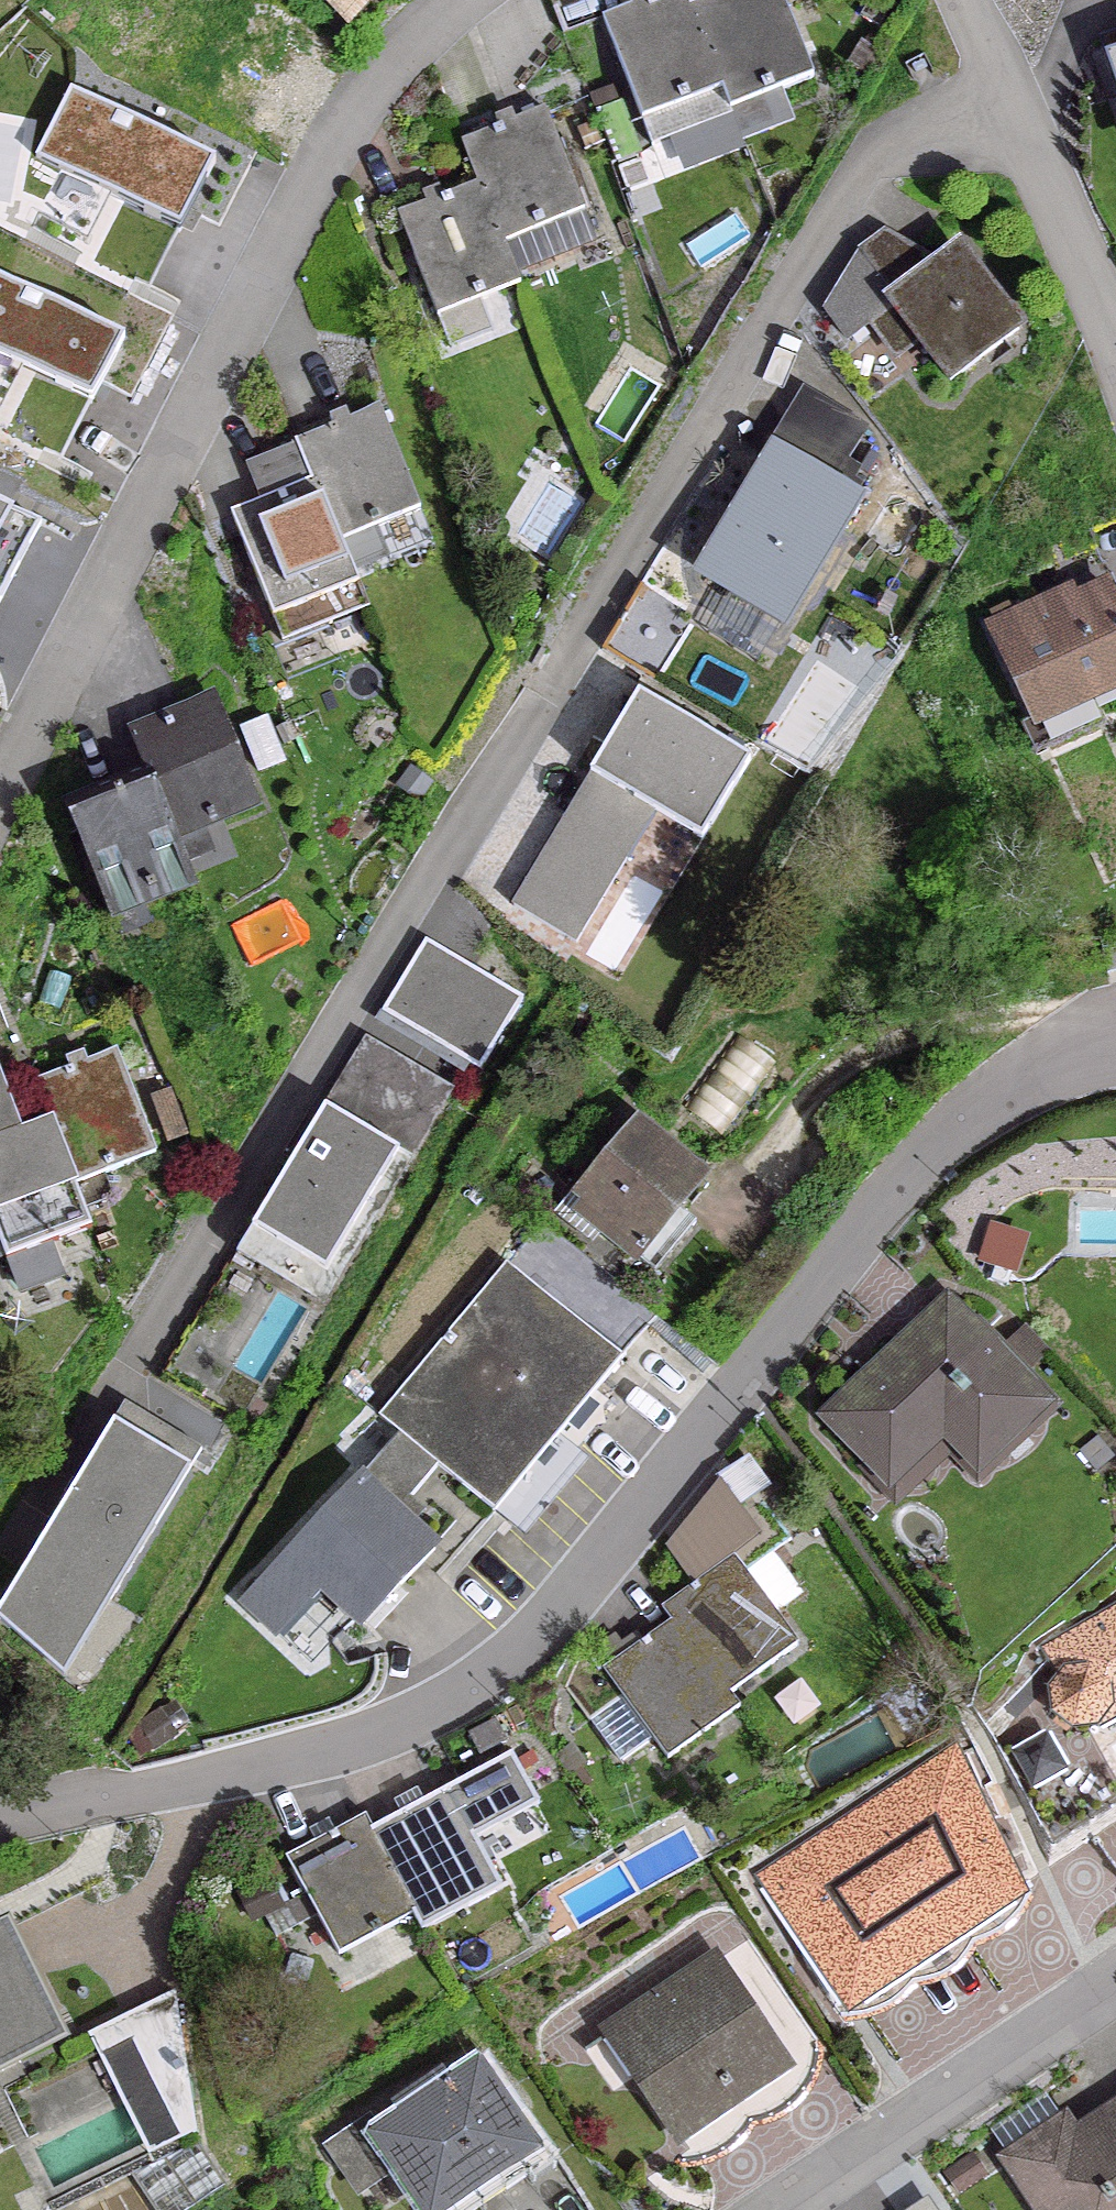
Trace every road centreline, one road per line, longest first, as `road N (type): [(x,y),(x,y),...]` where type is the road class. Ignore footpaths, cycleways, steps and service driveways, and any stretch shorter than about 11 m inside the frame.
road 1 (residential): [(1008,99),(891,147),(848,185),(140,1369)]
road 2 (residential): [(0,1822),(343,1746),(458,1696),(511,1659),(564,1606),(802,1310),(869,1213),(944,1139),(1053,1073),(1115,1060)]
road 3 (residential): [(0,794),(313,179),(371,80),(463,0)]
road 4 (residential): [(800,2209),(1115,1984)]
road 5 (residential): [(1008,99),(1115,336)]

